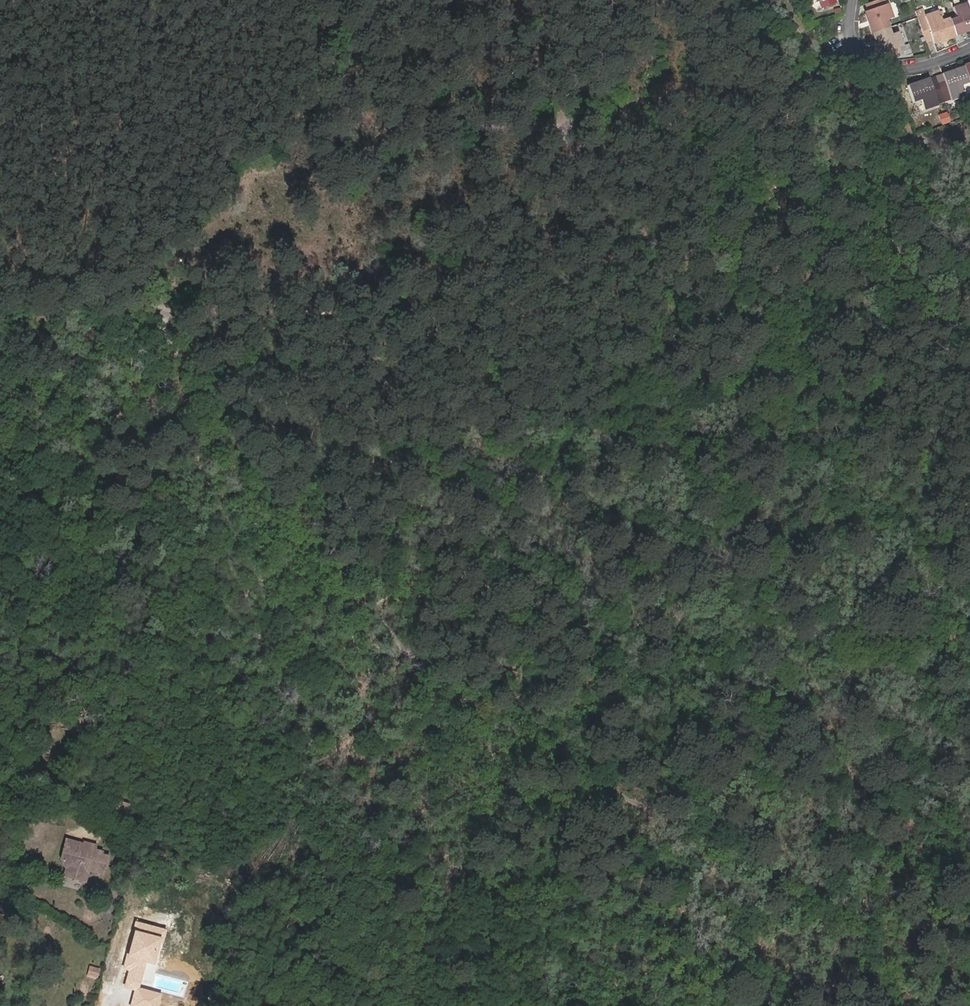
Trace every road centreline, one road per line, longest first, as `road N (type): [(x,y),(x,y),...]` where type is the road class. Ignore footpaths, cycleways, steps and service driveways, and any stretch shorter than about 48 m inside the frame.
road 1 (residential): [(852,0),(853,46),(880,70),(908,70),(969,49)]

